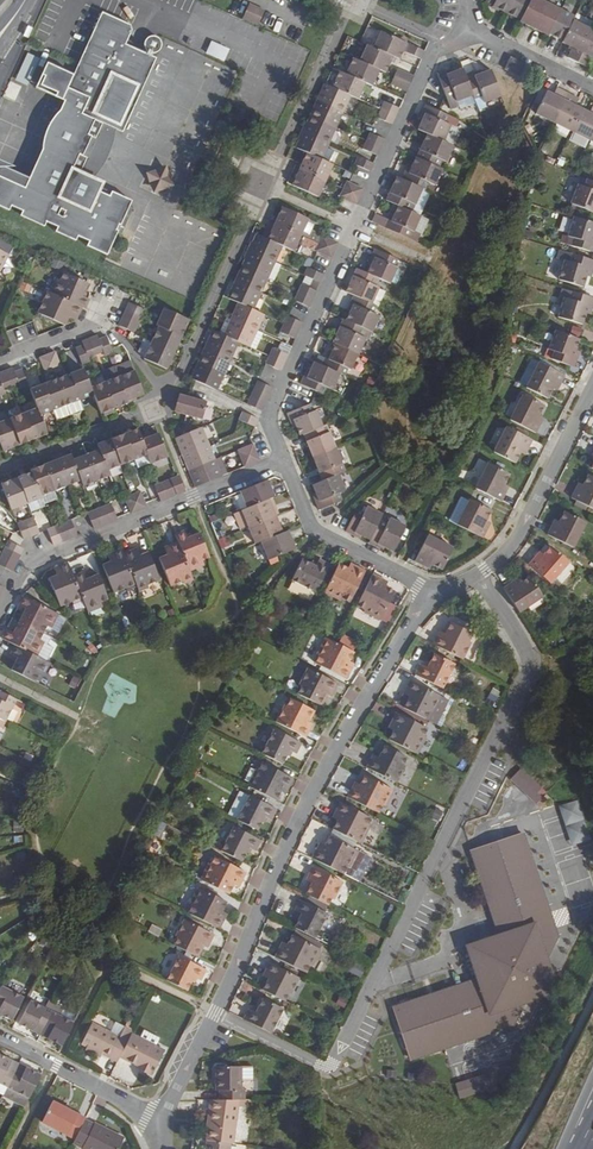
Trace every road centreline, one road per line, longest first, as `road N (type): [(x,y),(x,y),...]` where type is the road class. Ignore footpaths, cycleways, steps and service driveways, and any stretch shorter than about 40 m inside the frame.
road 1 (residential): [(159,1125),(312,796),(420,610),(441,596)]
road 2 (residential): [(284,460),(273,428),(275,402),(433,54),(479,33)]
road 3 (residential): [(0,617),(22,576),(50,554),(284,460)]
road 4 (residential): [(441,596),(516,544),(592,393)]
road 5 (residential): [(441,596),(315,532),(284,460)]
road 6 (residential): [(159,1125),(0,1040)]
road 7 (residential): [(106,301),(94,326),(0,361)]
road 8 (residential): [(479,33),(592,90)]

